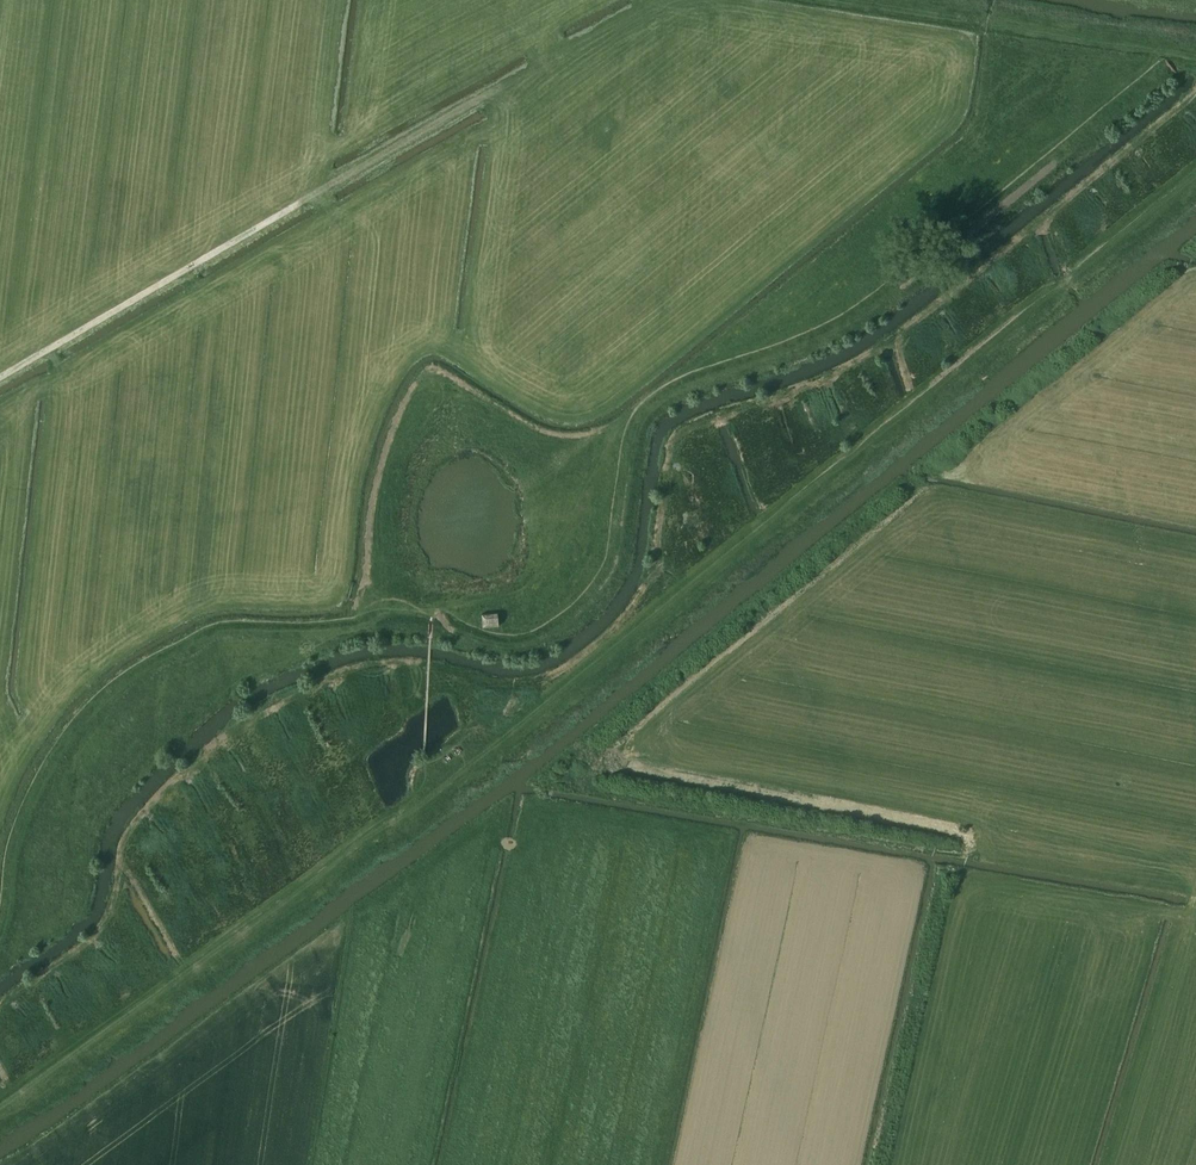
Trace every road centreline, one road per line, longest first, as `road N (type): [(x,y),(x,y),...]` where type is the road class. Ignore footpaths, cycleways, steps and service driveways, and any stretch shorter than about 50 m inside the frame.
road 1 (track): [(0,377),(486,94),(572,54)]

